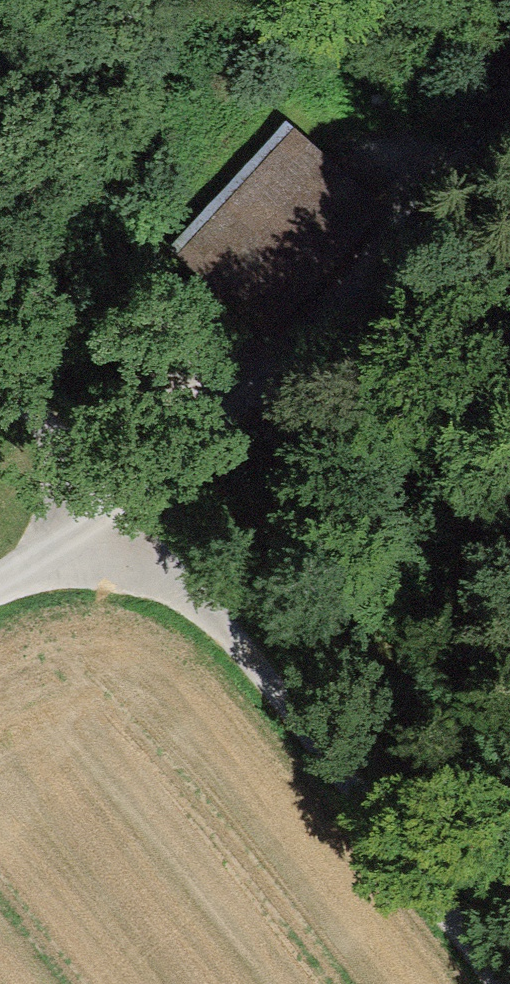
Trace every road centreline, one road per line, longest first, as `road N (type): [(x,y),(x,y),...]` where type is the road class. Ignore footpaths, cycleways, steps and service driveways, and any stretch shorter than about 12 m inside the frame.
road 1 (track): [(115,529),(214,616),(499,983)]
road 2 (track): [(509,94),(115,529)]
road 3 (track): [(0,365),(115,529)]
road 4 (unclassified): [(0,584),(115,529)]

